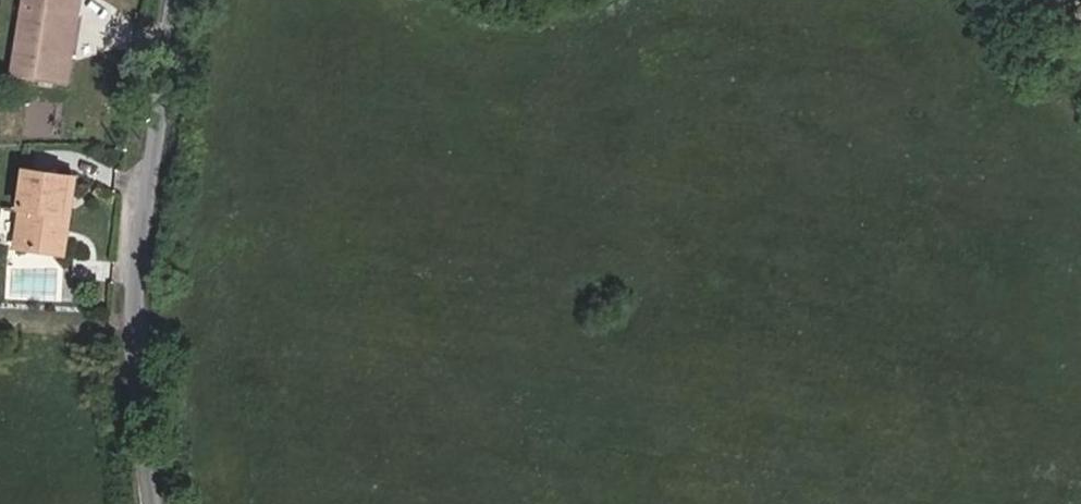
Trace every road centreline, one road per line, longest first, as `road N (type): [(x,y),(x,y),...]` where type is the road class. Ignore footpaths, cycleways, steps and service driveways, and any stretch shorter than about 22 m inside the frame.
road 1 (unclassified): [(206,0),(141,329),(164,503)]

